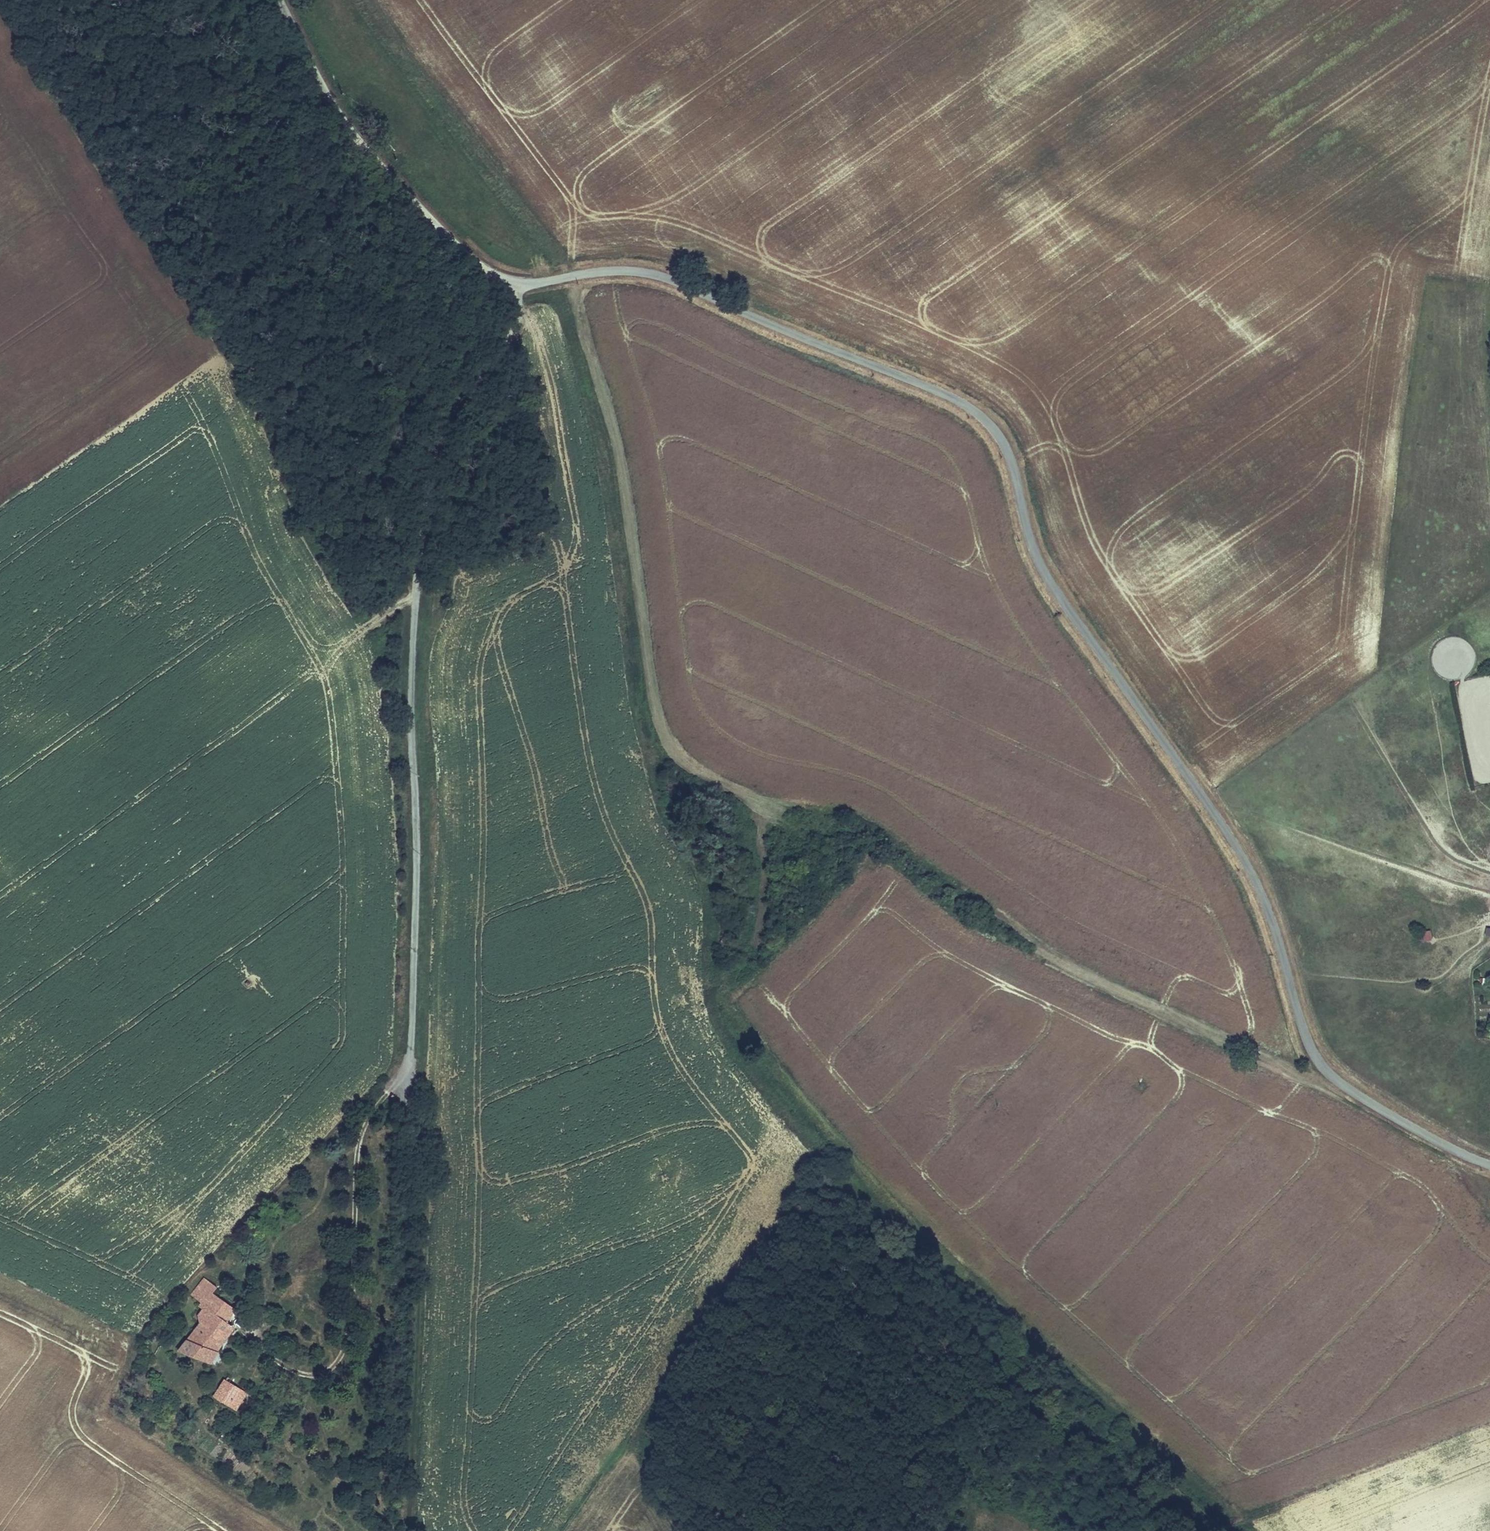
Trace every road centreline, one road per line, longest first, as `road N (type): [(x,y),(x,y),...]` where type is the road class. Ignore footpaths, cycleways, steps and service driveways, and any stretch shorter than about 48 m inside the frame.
road 1 (tertiary): [(1489,1162),(1435,1140),(1324,1067),(1302,1031),(1275,924),(1244,856),(1039,563),(1009,454),(983,415),(659,274),(610,270),(527,285),(499,278),(339,110),(285,0)]
road 2 (track): [(408,1530),(425,1182),(412,1065)]

